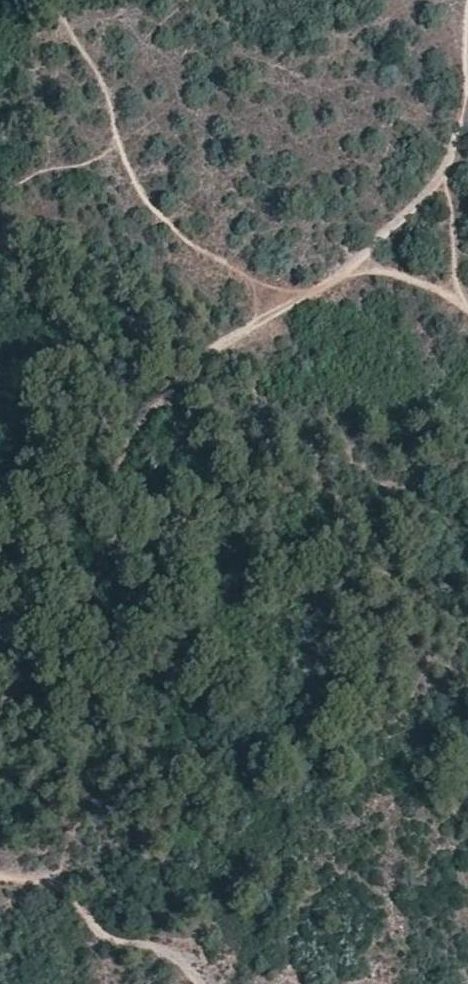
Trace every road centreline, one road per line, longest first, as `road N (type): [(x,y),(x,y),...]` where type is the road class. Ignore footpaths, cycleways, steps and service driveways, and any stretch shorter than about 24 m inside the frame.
road 1 (track): [(0,702),(159,499),(157,393),(225,335),(346,273),(429,190),(463,113),(467,38)]
road 2 (track): [(0,873),(47,878),(106,937),(180,960),(201,983)]
road 3 (track): [(467,299),(455,274),(455,226),(439,170)]
road 4 (track): [(467,308),(386,269),(346,273)]

